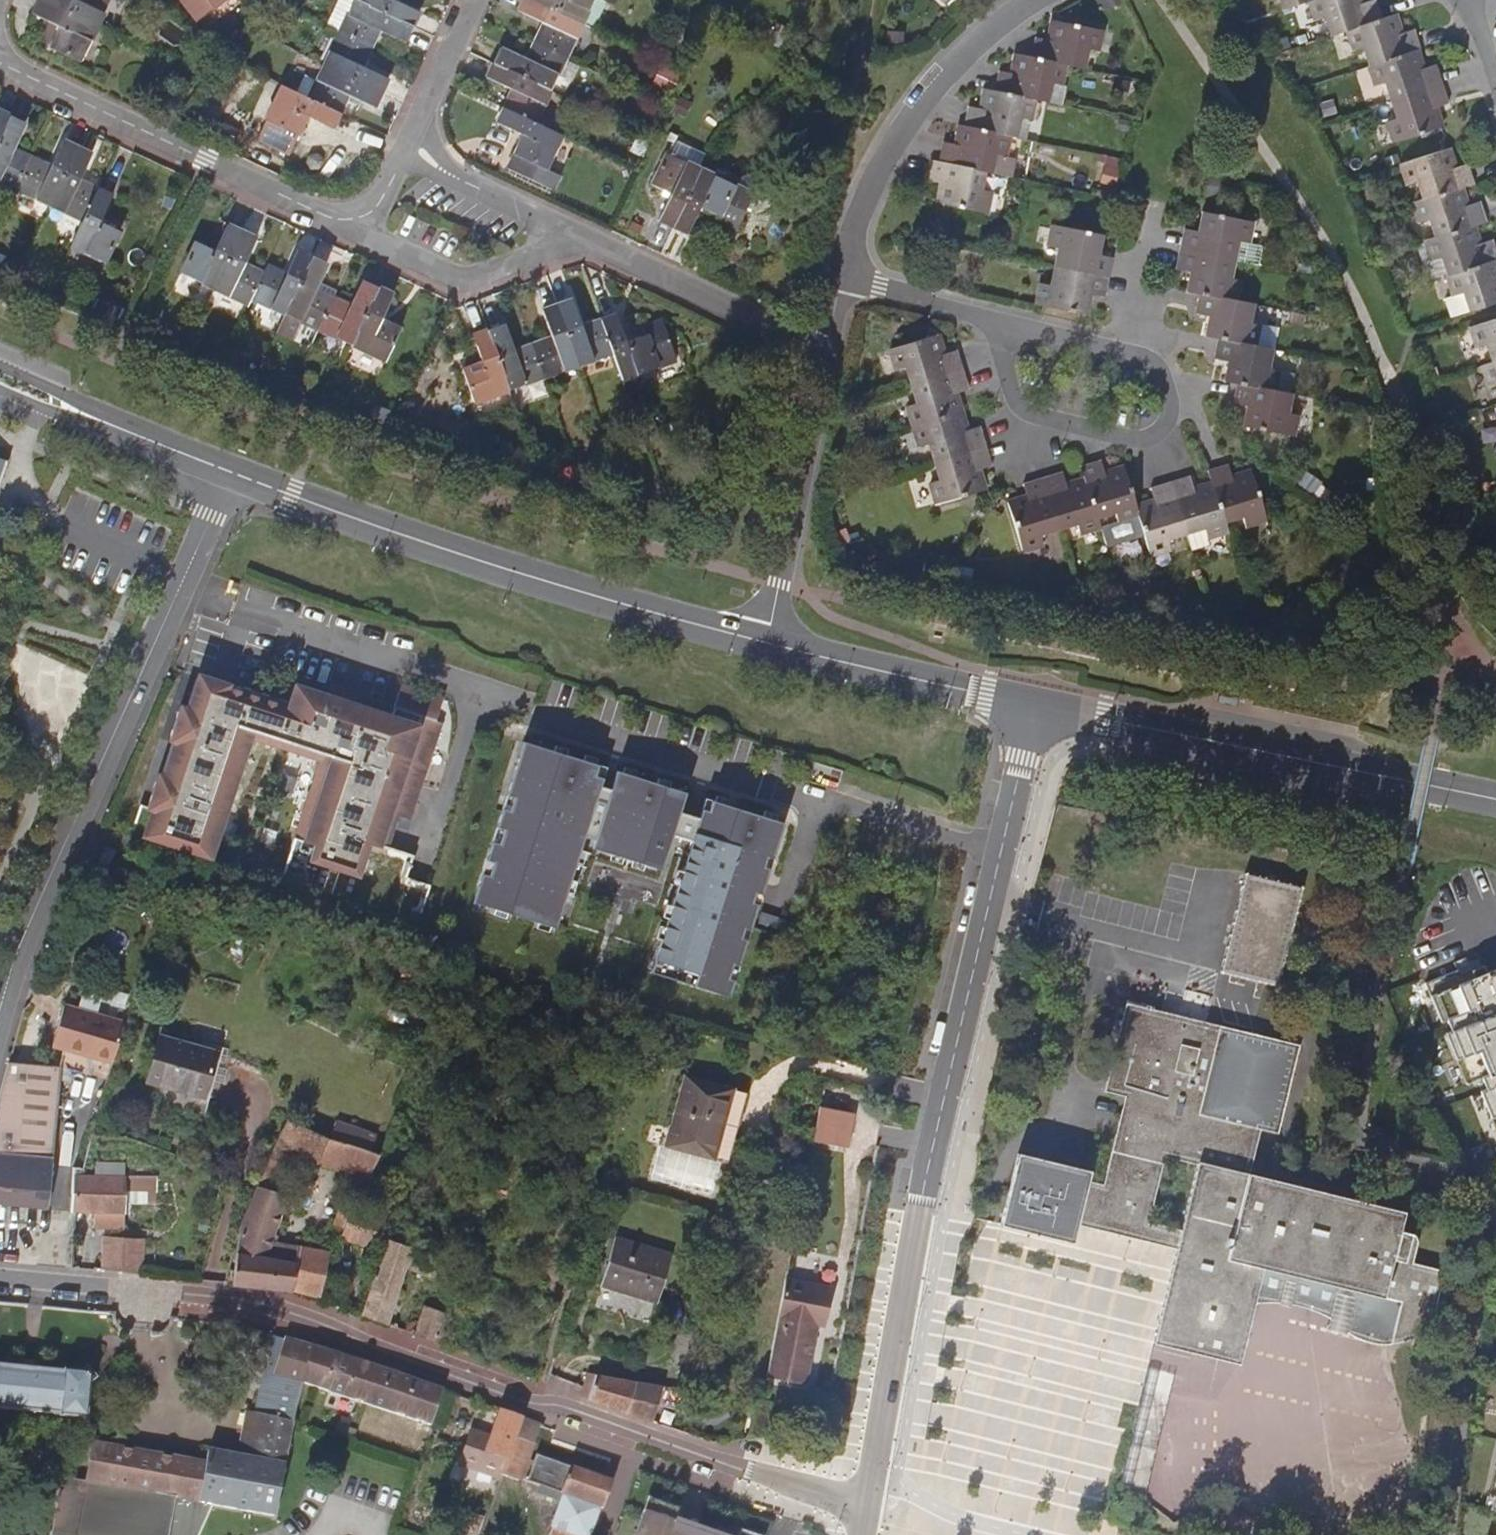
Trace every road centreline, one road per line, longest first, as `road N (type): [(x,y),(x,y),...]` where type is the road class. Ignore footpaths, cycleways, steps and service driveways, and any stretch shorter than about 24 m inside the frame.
road 1 (residential): [(865,1504),(567,1407),(529,1402),(250,1301),(0,1281)]
road 2 (residential): [(865,1504),(1036,705)]
road 3 (tertiary): [(228,473),(40,901),(0,1012)]
road 4 (tertiary): [(761,640),(495,563),(228,473)]
road 5 (tertiary): [(1495,799),(1036,705)]
road 6 (residential): [(346,216),(322,213),(0,59)]
road 7 (residential): [(844,275),(875,172),(942,71),(1034,0)]
road 8 (residential): [(991,318),(990,341),(1017,409),(1144,437),(1165,421),(1162,384),(1144,363),(1121,357)]
road 9 (residential): [(761,640),(825,355)]
road 10 (tertiary): [(1036,705),(761,640)]
road 11 (residential): [(825,355),(574,236)]
road 12 (residential): [(346,216),(467,276),(574,236)]
road 13 (residential): [(574,236),(401,153)]
road 14 (residential): [(401,153),(473,0)]
road 15 (tertiary): [(228,473),(84,414)]
road 16 (residential): [(844,275),(991,318)]
road 17 (residential): [(1121,357),(991,318)]
road 18 (residential): [(1121,357),(1141,226)]

